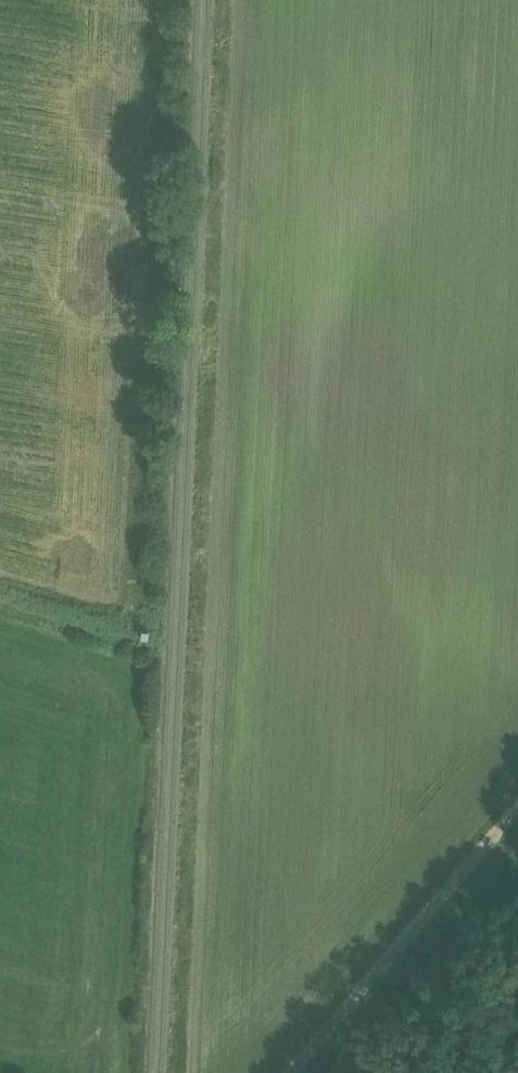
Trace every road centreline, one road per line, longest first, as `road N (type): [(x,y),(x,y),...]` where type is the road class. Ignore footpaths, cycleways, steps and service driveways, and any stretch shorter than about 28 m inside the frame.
road 1 (track): [(297,1072),(517,815)]

